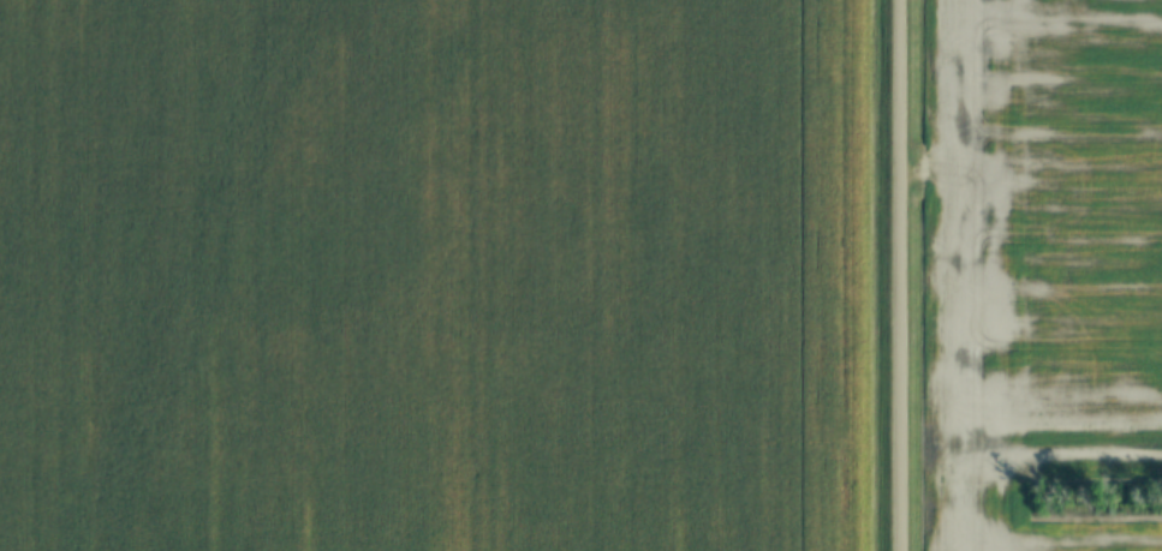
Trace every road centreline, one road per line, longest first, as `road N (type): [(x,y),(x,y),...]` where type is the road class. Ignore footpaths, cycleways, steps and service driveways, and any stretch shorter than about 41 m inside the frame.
road 1 (residential): [(911,550),(909,0)]

